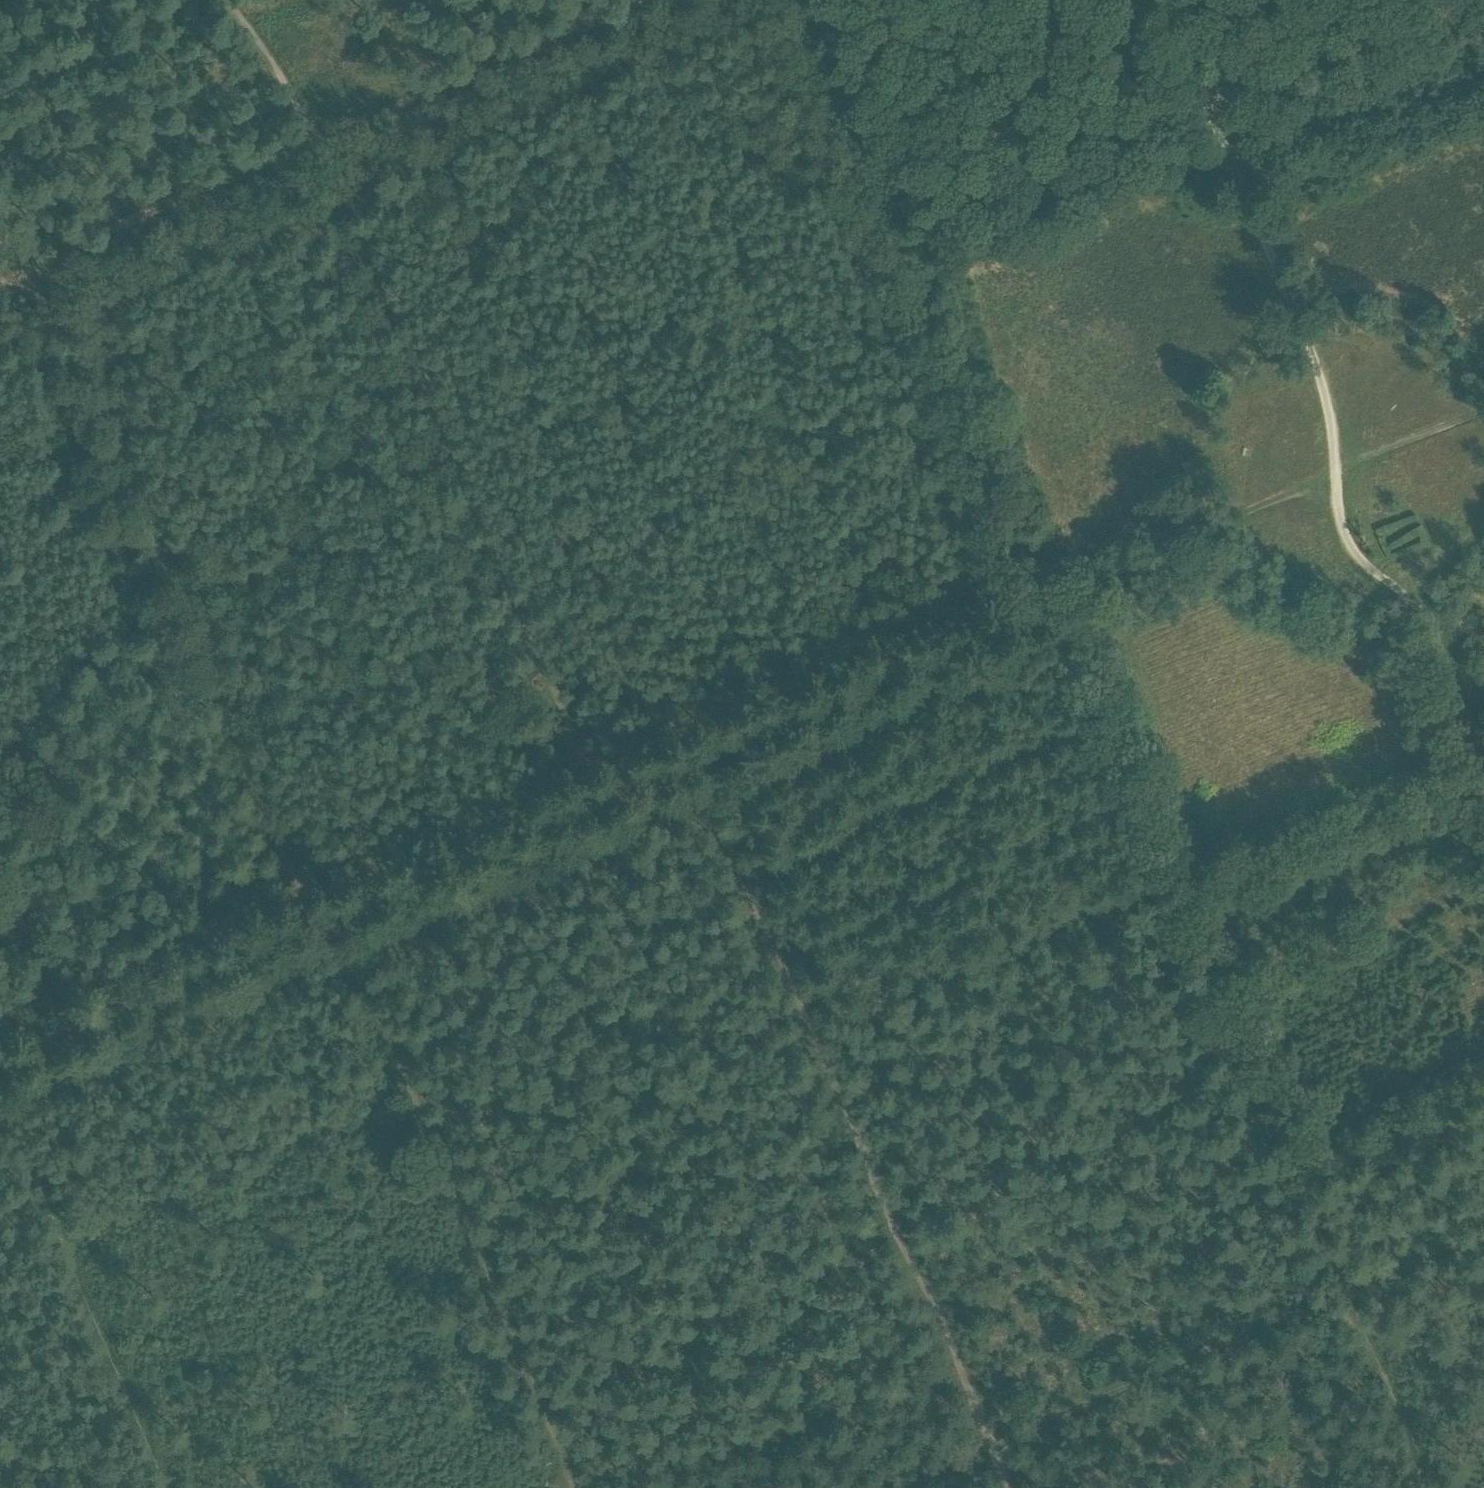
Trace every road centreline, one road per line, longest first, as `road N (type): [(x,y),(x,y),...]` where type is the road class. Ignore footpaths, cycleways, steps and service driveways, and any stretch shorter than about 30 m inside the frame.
road 1 (track): [(17,247),(573,1487)]
road 2 (track): [(0,1052),(1045,592)]
road 3 (track): [(0,255),(311,114),(627,0)]
road 4 (track): [(930,1487),(1483,1242)]
road 5 (track): [(1335,463),(1325,383),(1157,0)]
road 6 (track): [(1483,765),(1414,605),(1355,555),(1339,530),(1335,463)]
road 7 (track): [(1045,592),(1335,463)]
road 8 (track): [(1335,463),(1483,408)]

